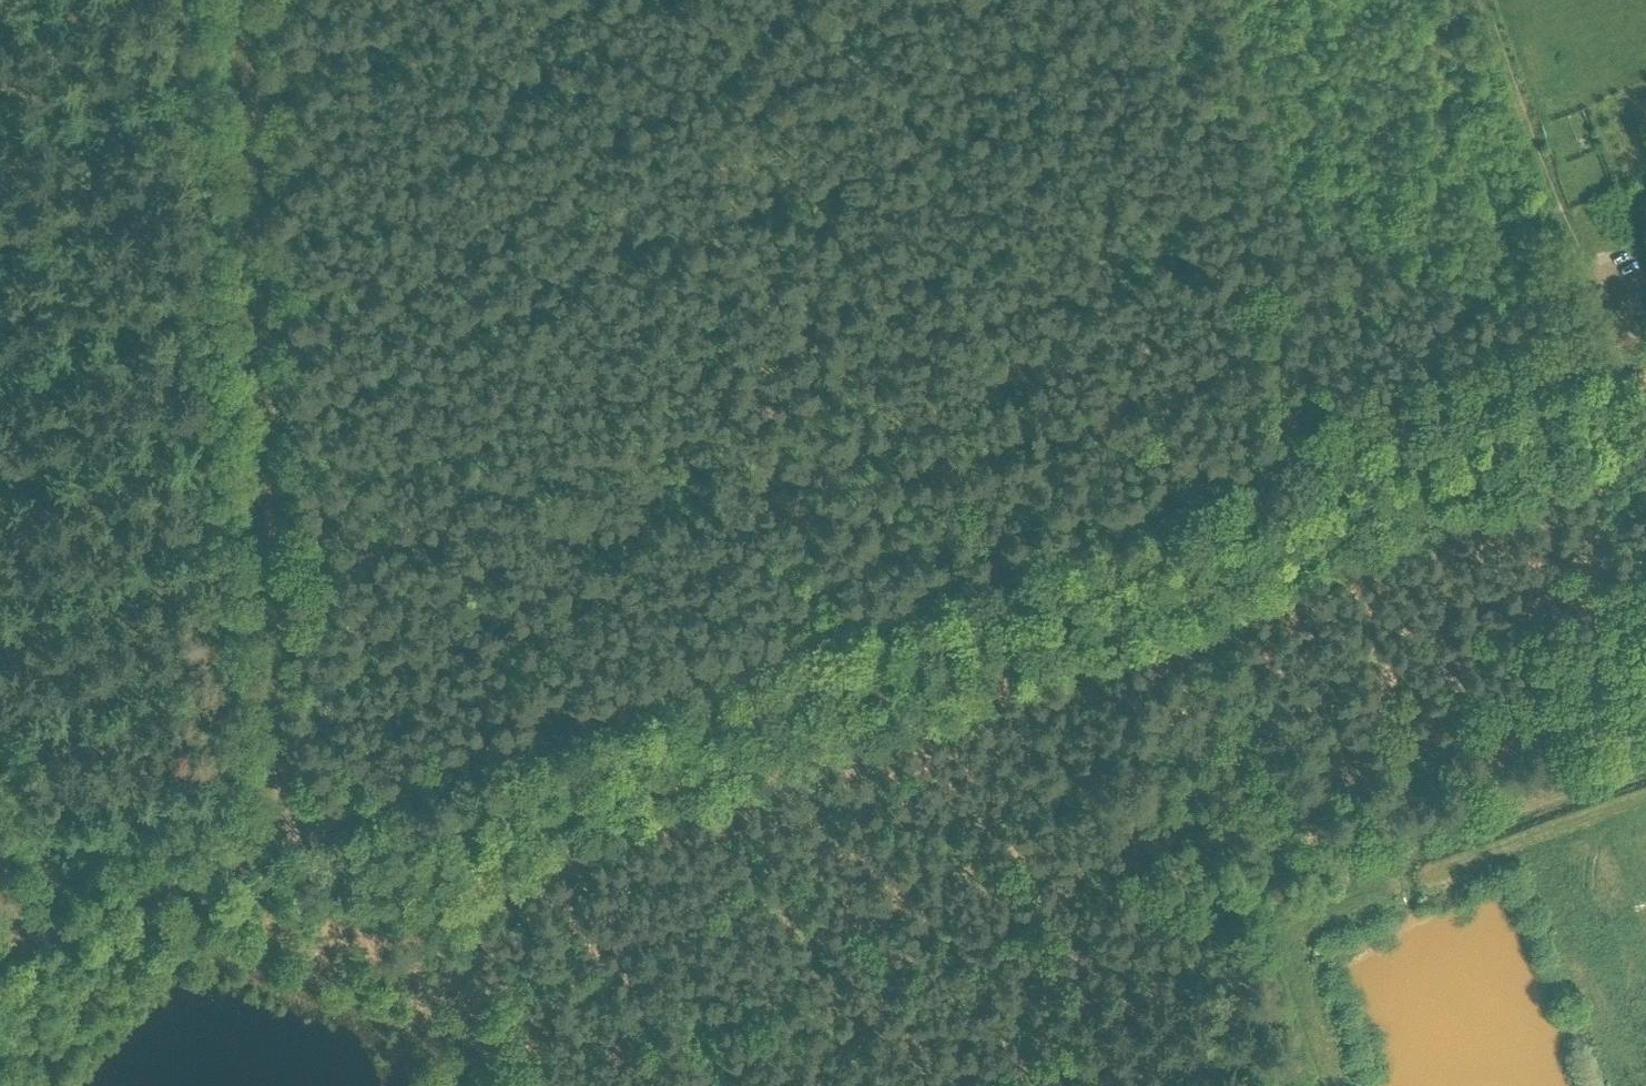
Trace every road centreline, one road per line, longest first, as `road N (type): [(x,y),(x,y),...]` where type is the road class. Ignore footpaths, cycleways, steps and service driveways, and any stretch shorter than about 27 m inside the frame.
road 1 (track): [(0,951),(1304,455),(1511,381),(1645,353)]

